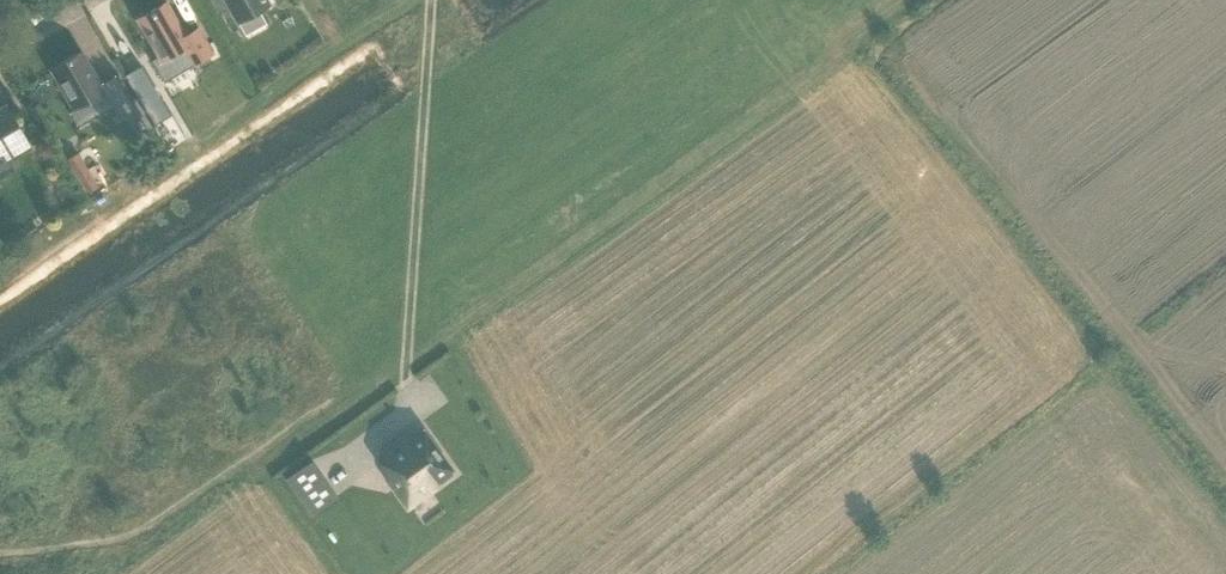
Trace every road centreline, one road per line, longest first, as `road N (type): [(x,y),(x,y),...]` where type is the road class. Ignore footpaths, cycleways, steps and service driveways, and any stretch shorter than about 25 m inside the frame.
road 1 (unknown): [(707,0),(0,478)]

